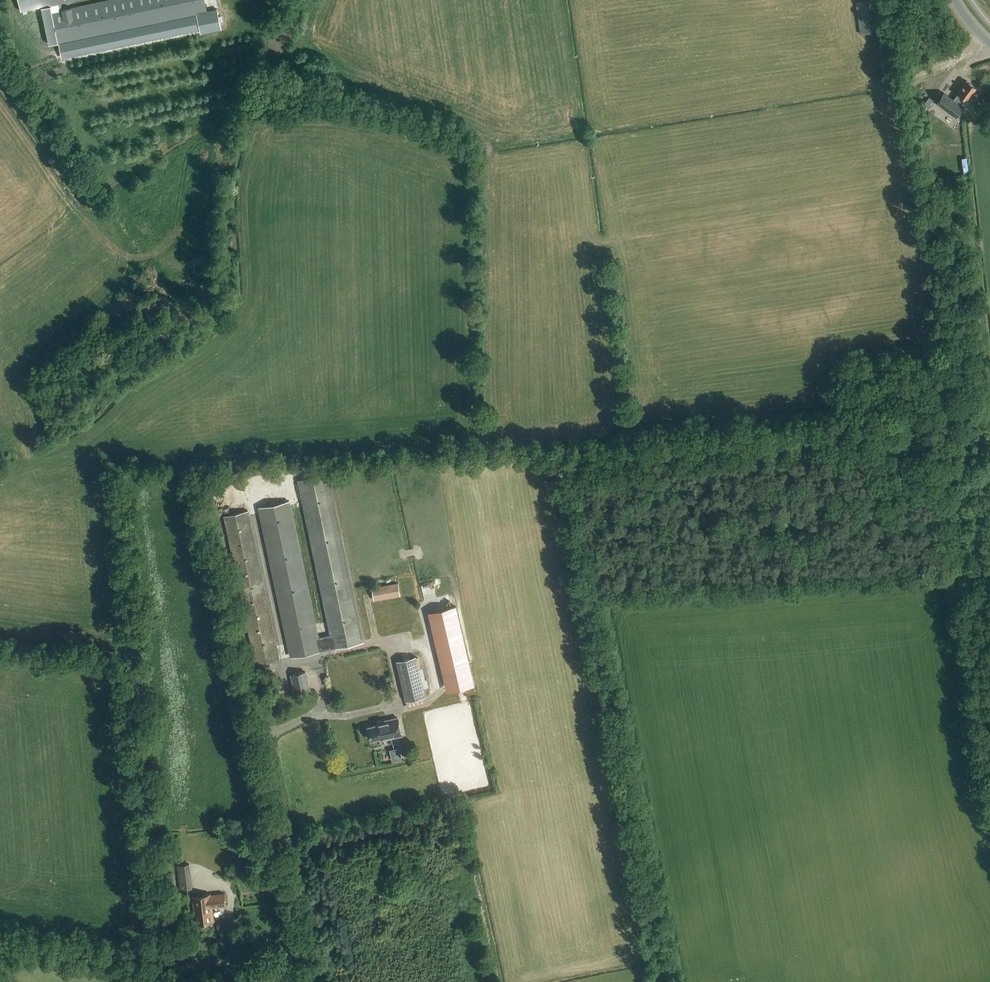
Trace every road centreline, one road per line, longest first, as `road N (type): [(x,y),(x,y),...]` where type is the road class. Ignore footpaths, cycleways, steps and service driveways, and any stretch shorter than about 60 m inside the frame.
road 1 (unclassified): [(278,981),(185,957),(0,940)]

